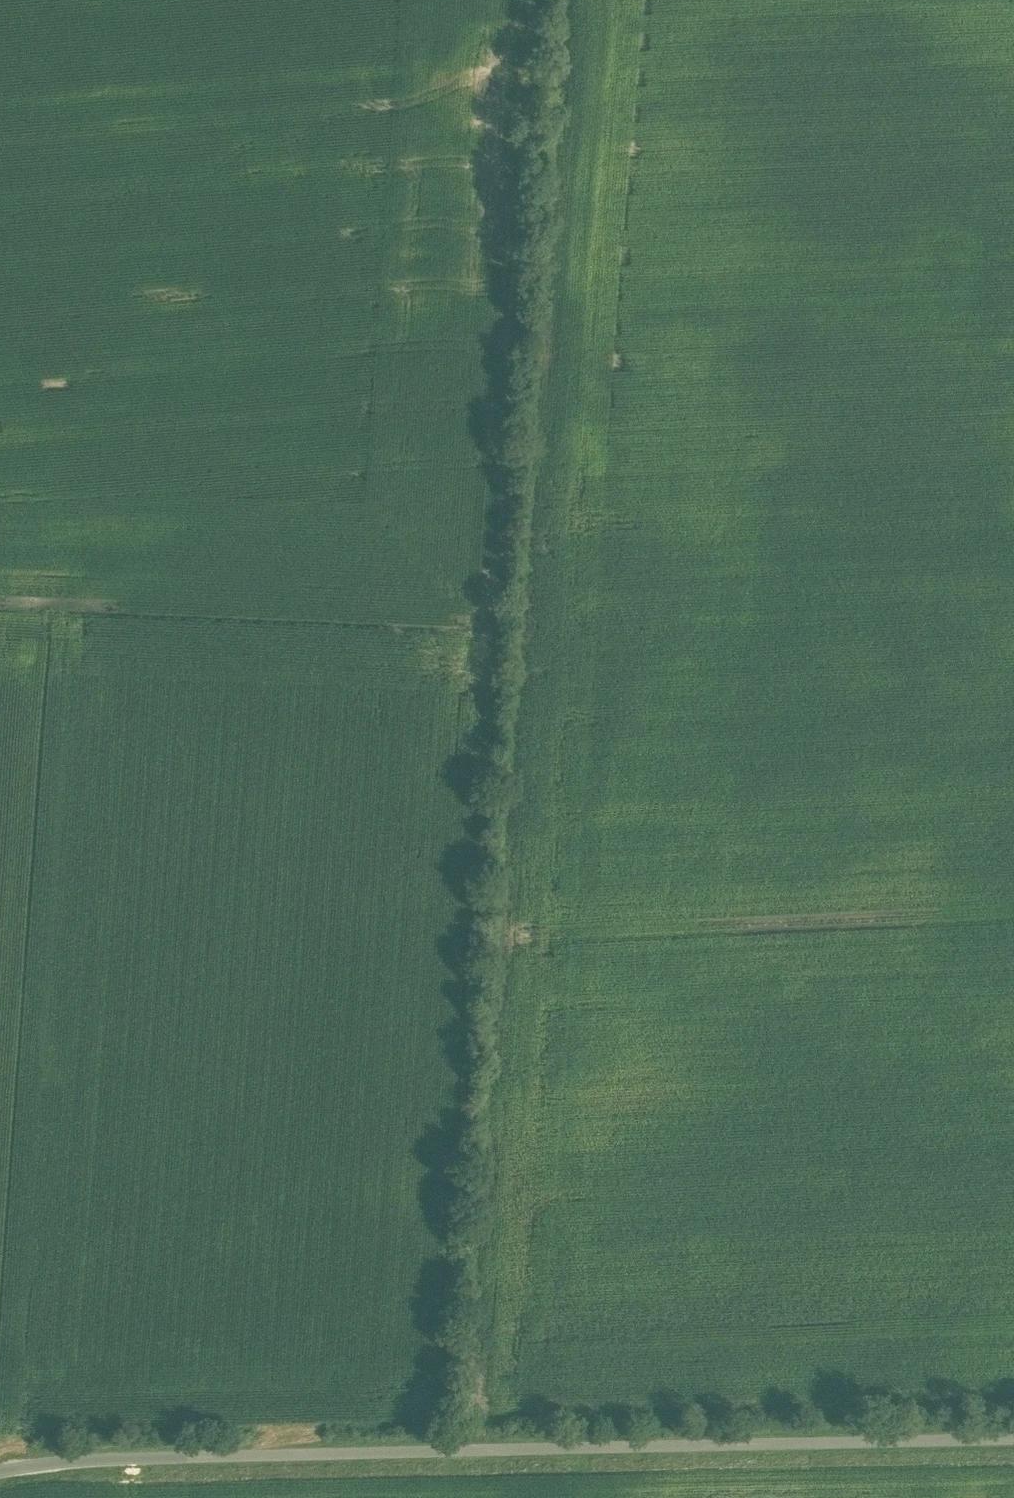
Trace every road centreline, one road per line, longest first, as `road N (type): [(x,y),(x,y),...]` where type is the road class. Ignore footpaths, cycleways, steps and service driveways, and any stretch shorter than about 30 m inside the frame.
road 1 (unclassified): [(1013,1426),(52,1448),(0,1466)]

